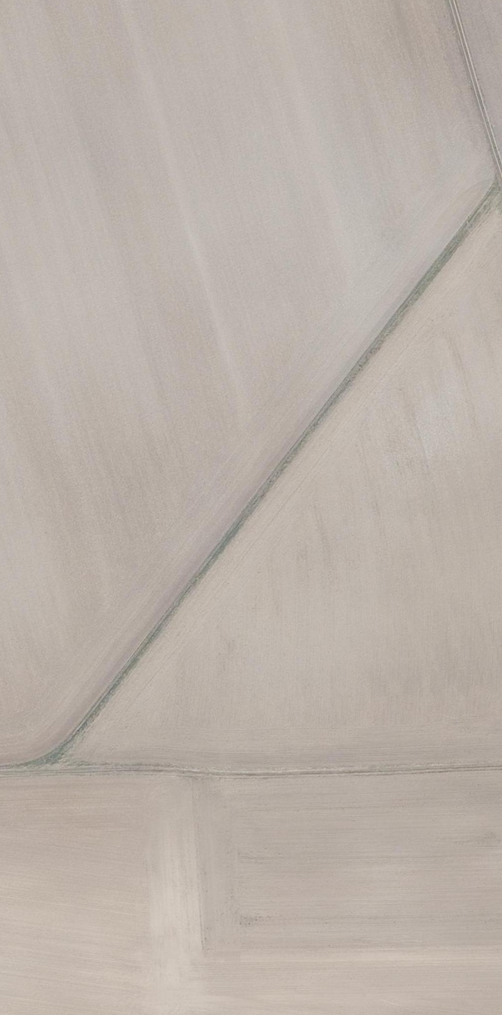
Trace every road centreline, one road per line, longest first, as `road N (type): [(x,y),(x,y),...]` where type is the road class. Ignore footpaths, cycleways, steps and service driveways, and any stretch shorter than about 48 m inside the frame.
road 1 (track): [(62,749),(501,172)]
road 2 (track): [(62,749),(501,731)]
road 3 (track): [(458,0),(501,144)]

